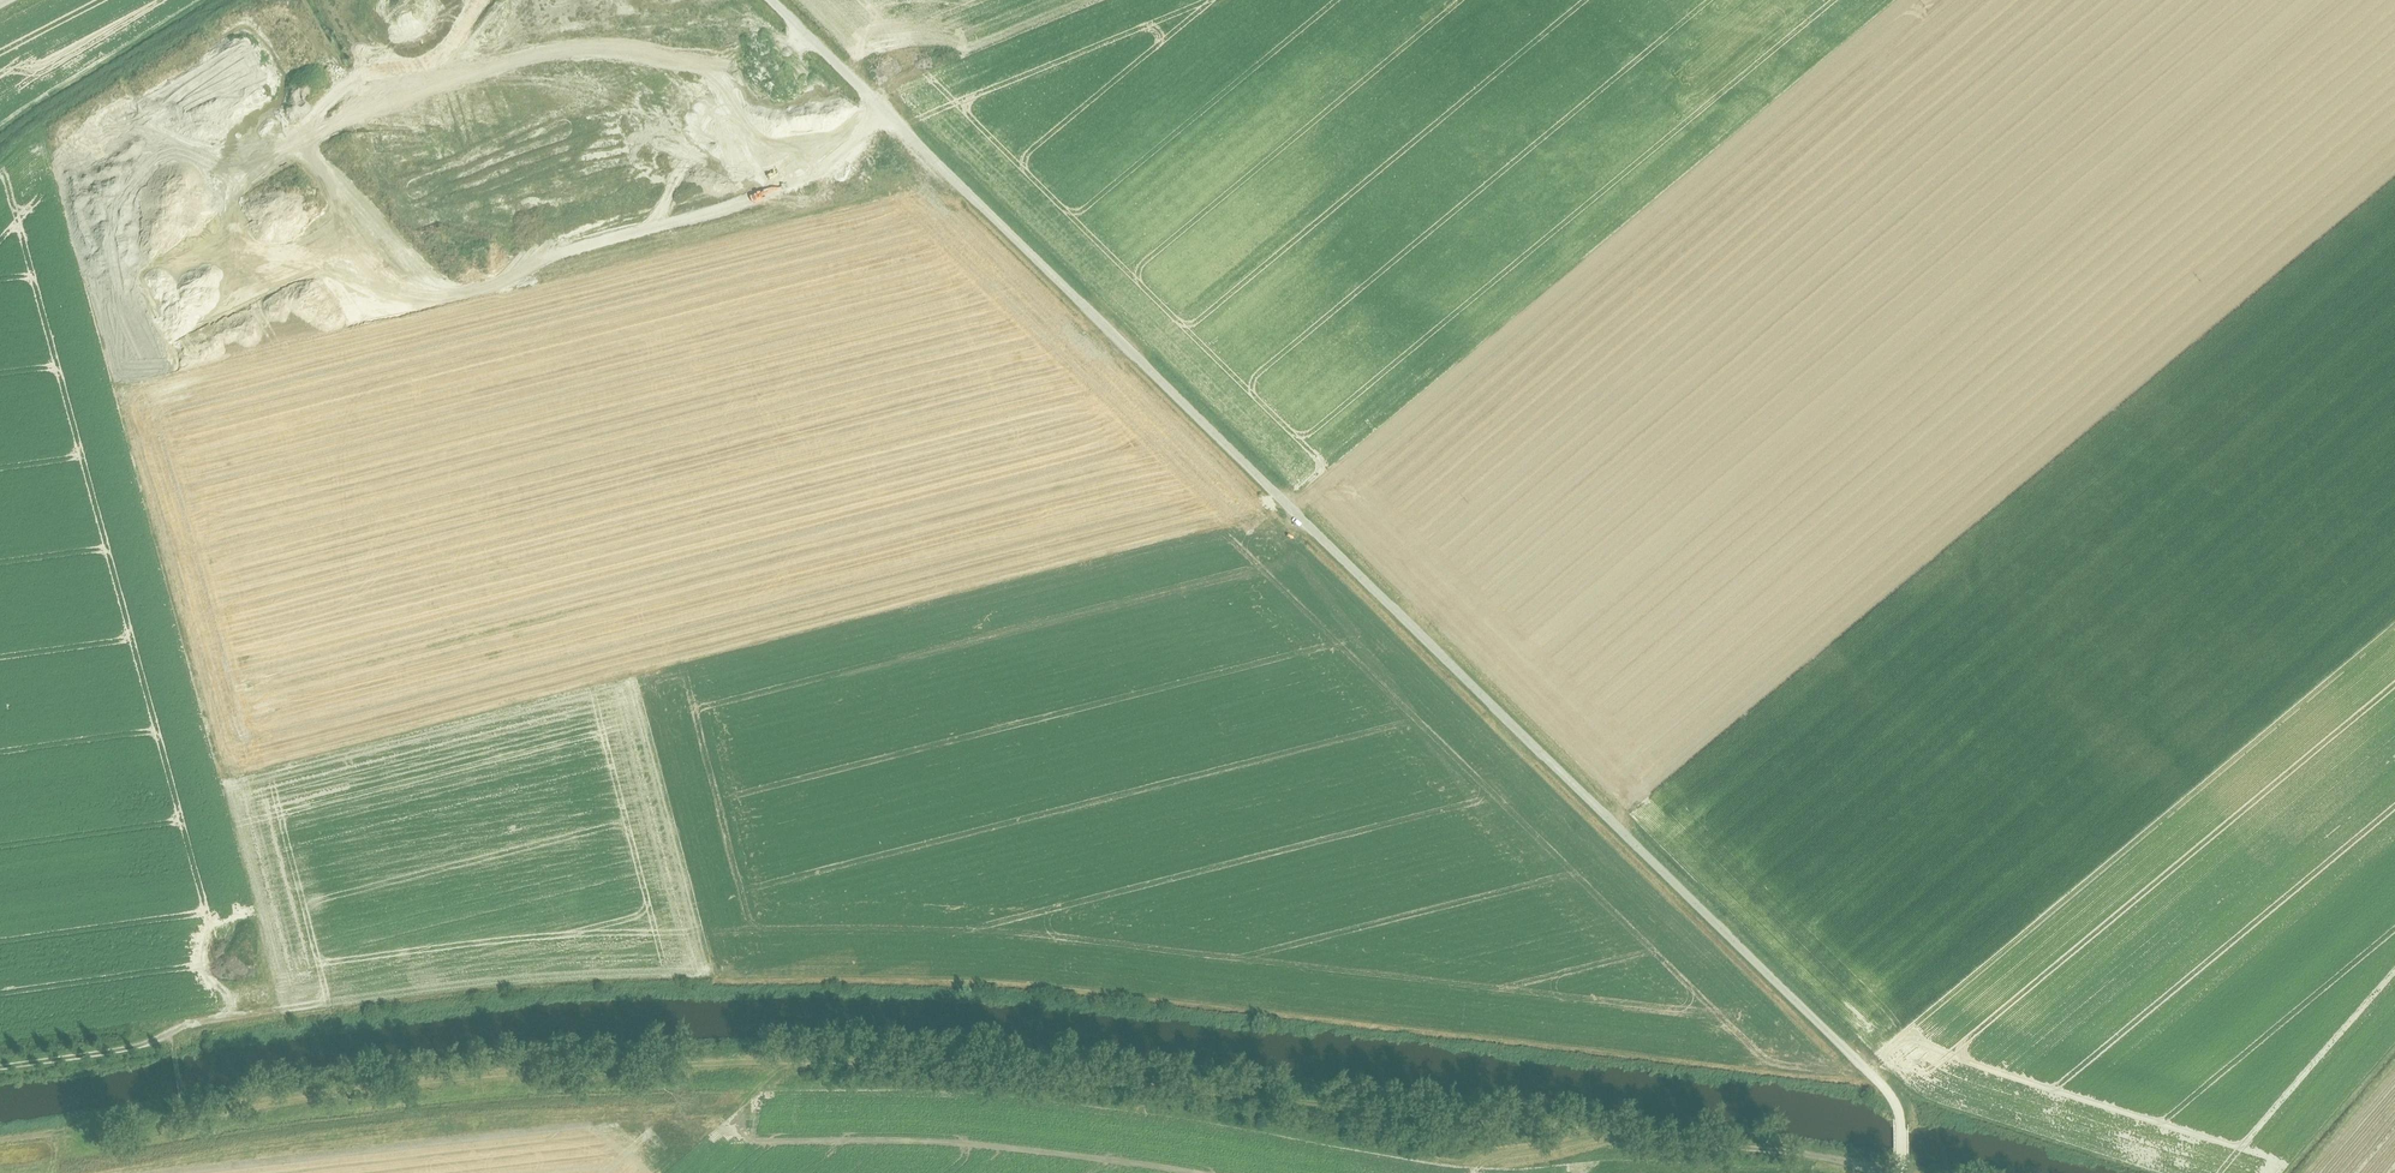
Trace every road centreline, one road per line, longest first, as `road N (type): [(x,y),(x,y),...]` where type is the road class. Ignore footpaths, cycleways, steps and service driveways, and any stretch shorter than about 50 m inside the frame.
road 1 (track): [(182,1108),(193,1116),(582,1068),(955,1065),(1817,1155),(1905,1172)]
road 2 (unclassified): [(1905,1172),(1897,1108),(1874,1079),(769,0)]
road 3 (track): [(0,1067),(158,1043)]

